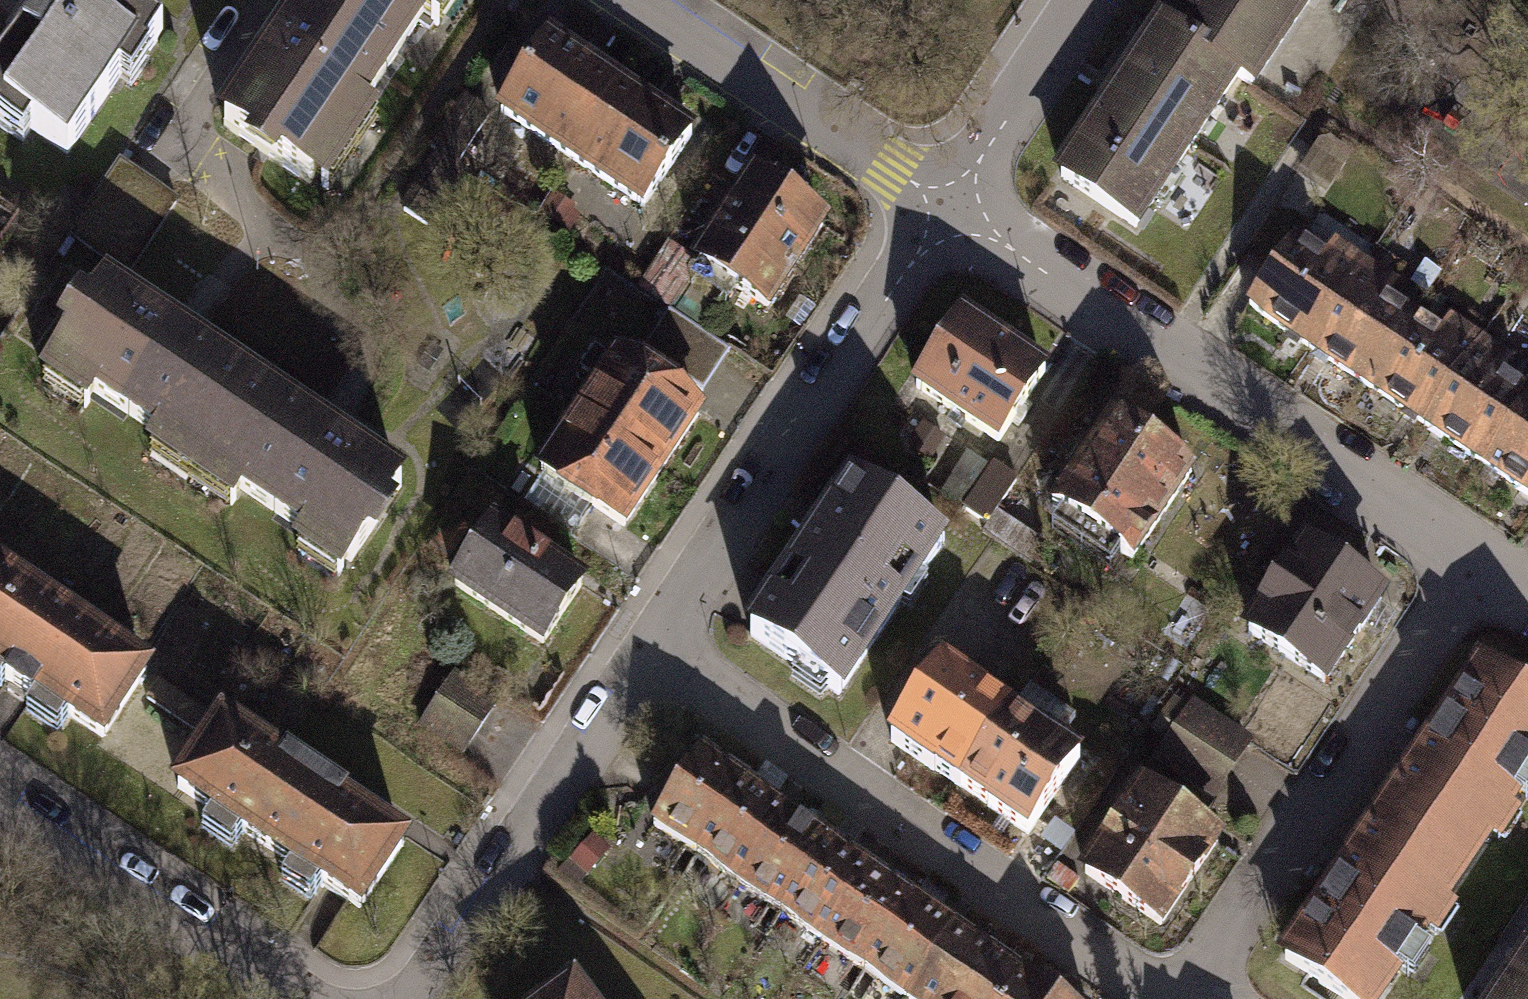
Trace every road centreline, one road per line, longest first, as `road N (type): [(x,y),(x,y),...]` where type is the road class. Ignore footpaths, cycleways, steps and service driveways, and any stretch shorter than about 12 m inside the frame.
road 1 (residential): [(644,650),(1164,998)]
road 2 (residential): [(952,210),(1466,556)]
road 3 (residential): [(644,650),(952,210)]
road 4 (residential): [(1180,998),(1466,556)]
road 5 (residential): [(397,998),(644,650)]
road 6 (residential): [(637,0),(952,210)]
road 7 (residential): [(0,800),(308,998)]
road 8 (residential): [(952,210),(1088,0)]

